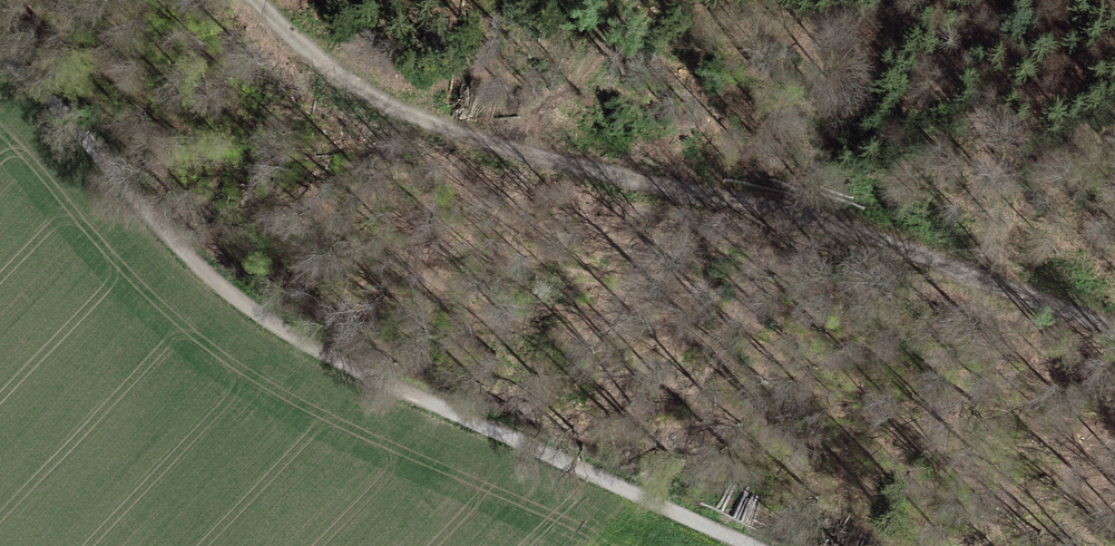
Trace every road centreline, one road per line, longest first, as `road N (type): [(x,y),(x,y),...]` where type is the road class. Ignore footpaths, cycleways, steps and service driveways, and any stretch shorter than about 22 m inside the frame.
road 1 (track): [(1114,325),(893,242),(437,130),(360,94),(255,0)]
road 2 (track): [(0,59),(44,91),(226,293),(382,383),(745,545)]

